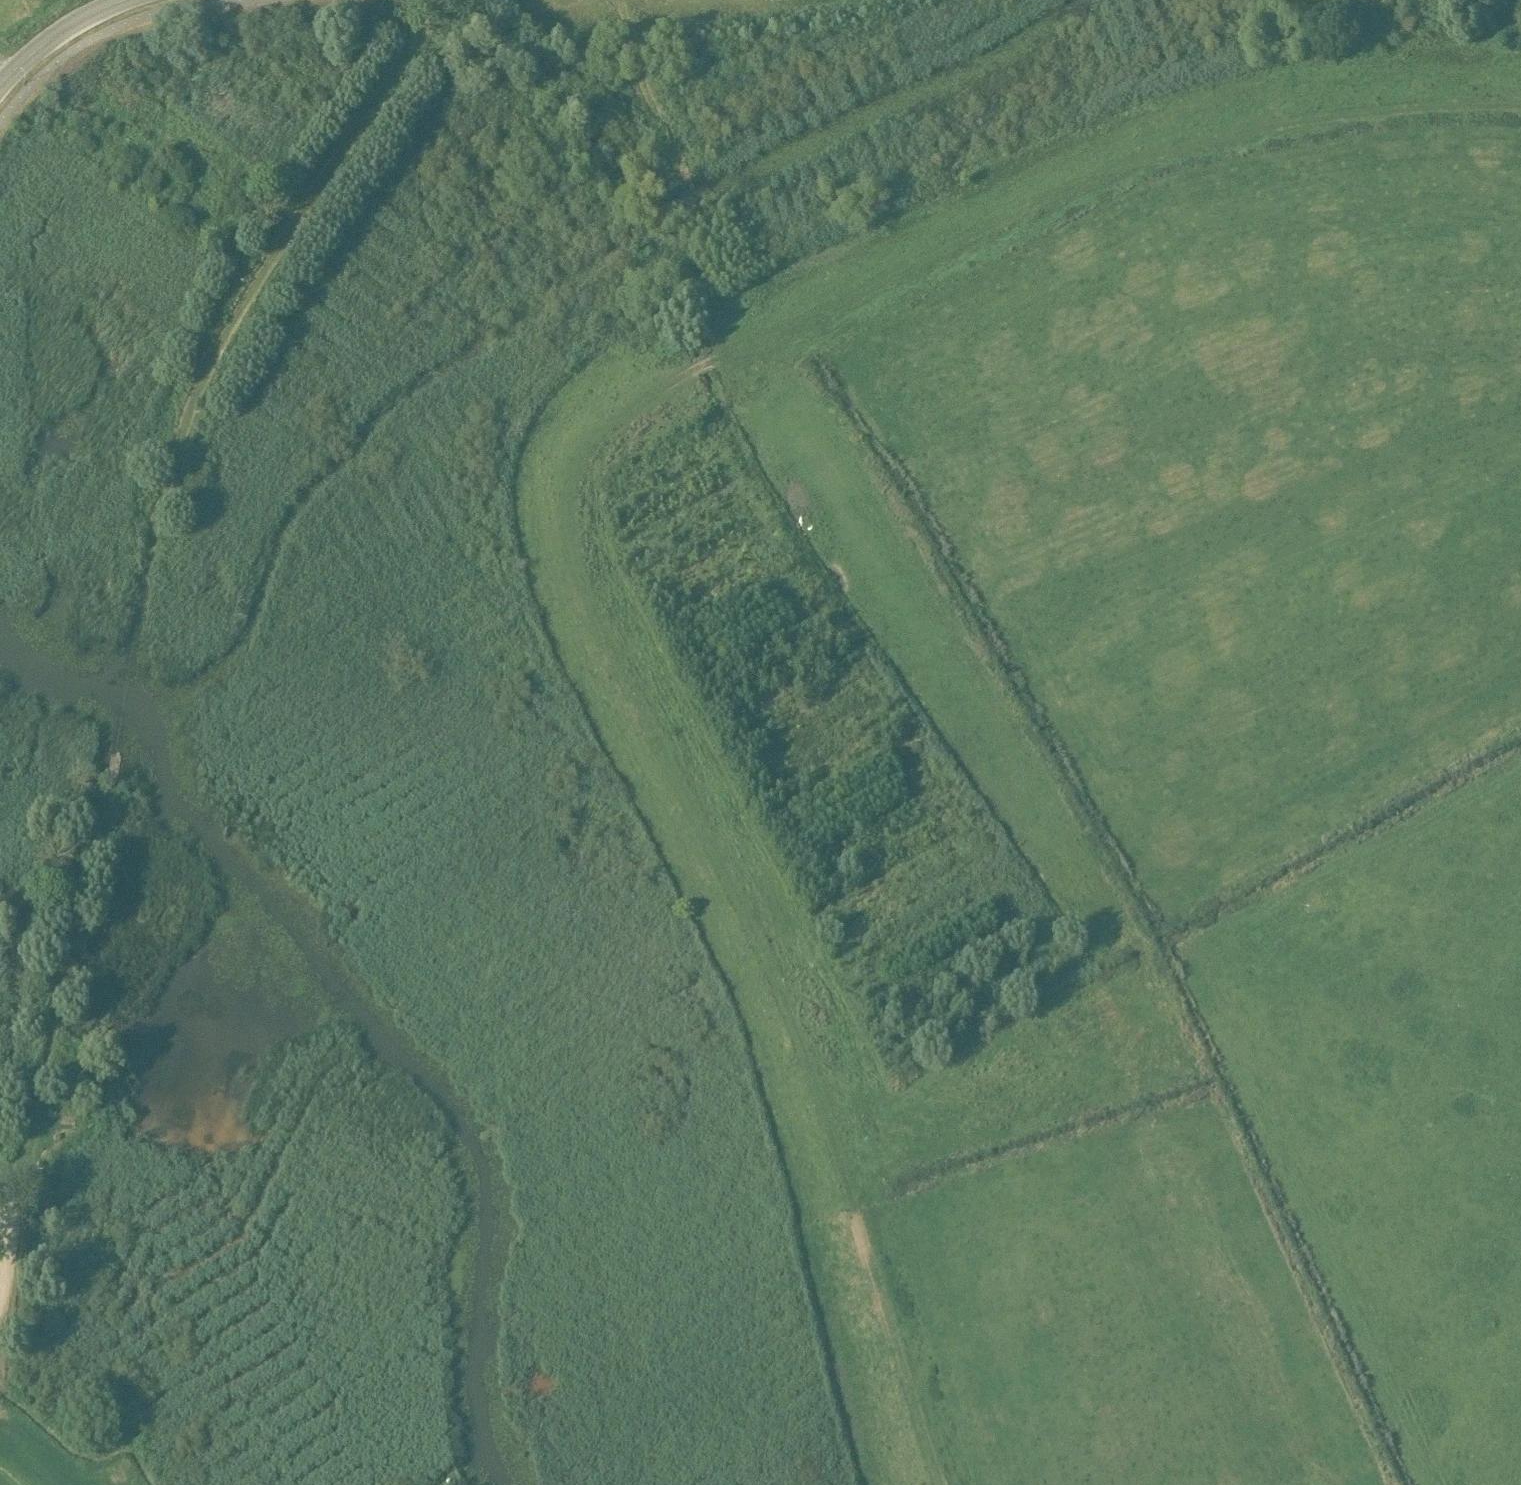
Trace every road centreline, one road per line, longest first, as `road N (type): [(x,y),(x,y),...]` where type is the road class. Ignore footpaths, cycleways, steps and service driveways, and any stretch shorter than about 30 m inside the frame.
road 1 (tertiary): [(0,81),(74,18),(118,0)]

